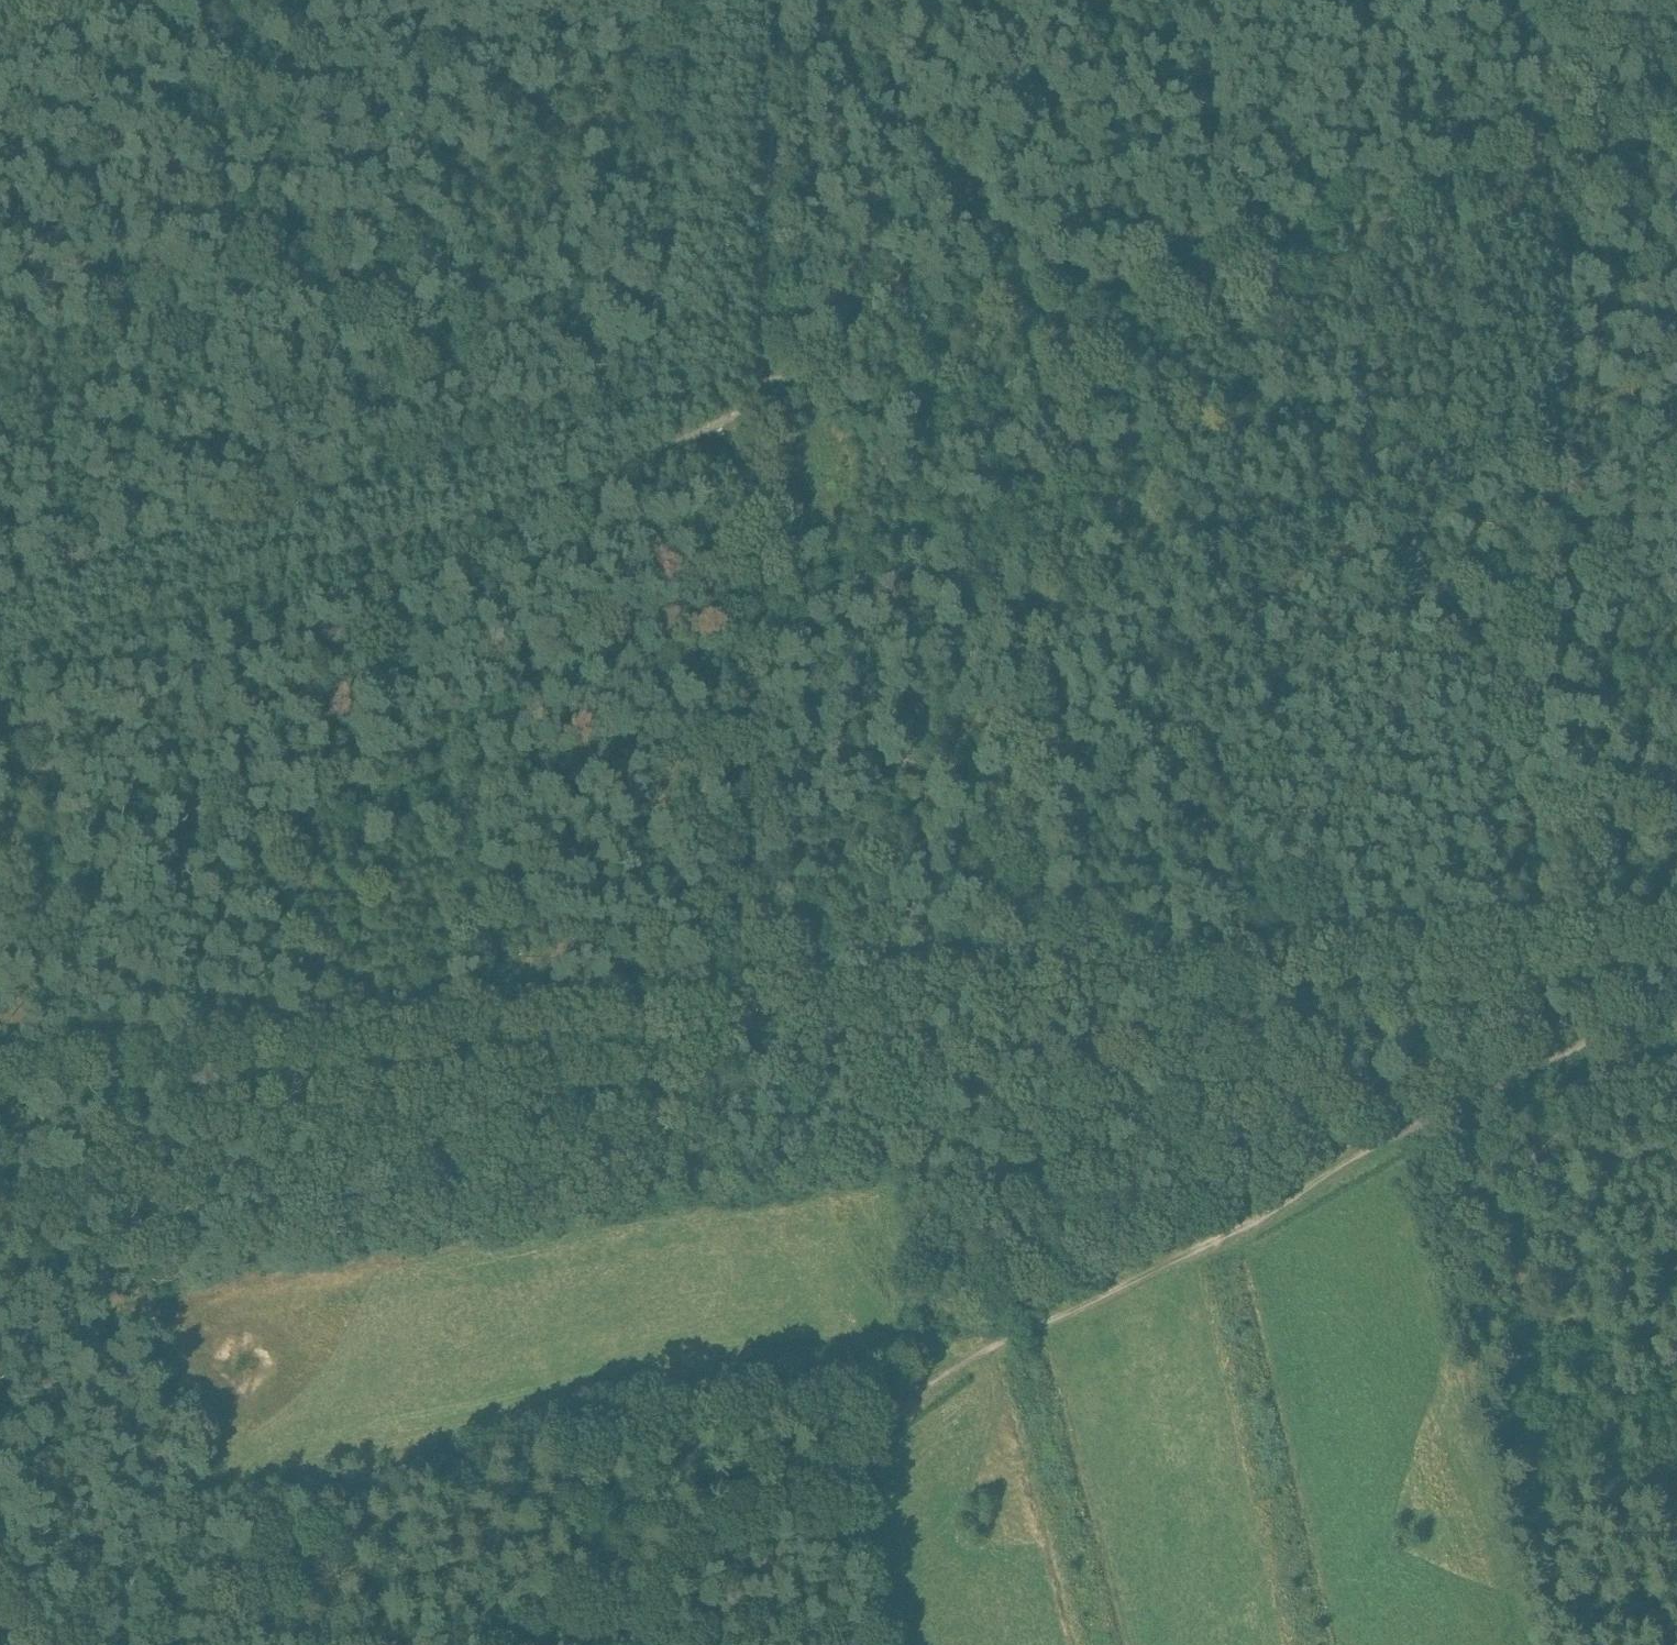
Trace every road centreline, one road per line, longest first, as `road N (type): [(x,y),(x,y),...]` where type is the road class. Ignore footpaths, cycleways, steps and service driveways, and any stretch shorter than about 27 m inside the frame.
road 1 (track): [(1676,1008),(1336,1162)]

